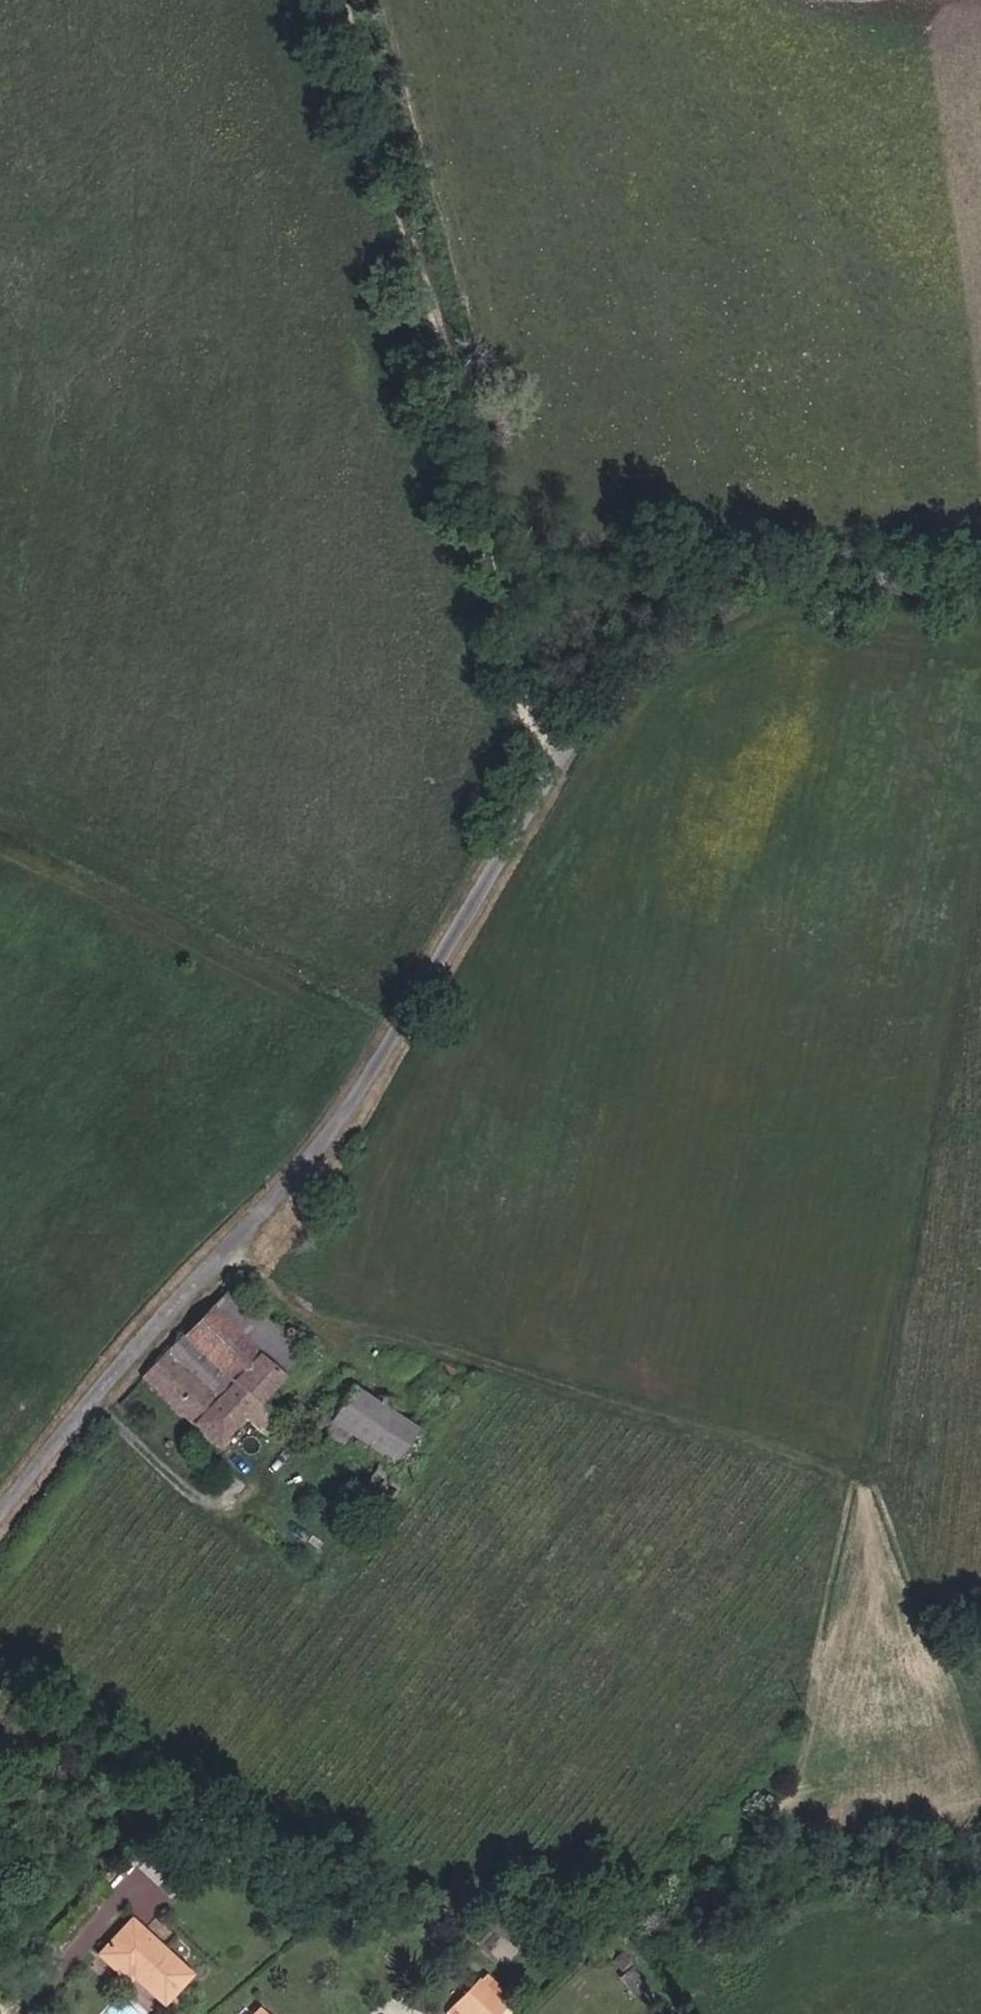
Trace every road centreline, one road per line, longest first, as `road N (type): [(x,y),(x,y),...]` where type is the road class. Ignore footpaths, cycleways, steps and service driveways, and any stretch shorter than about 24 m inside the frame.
road 1 (residential): [(980,593),(811,576),(702,602),(613,679),(519,803),(425,982),(256,1218),(86,1404),(0,1513)]
road 2 (track): [(335,0),(519,803)]

